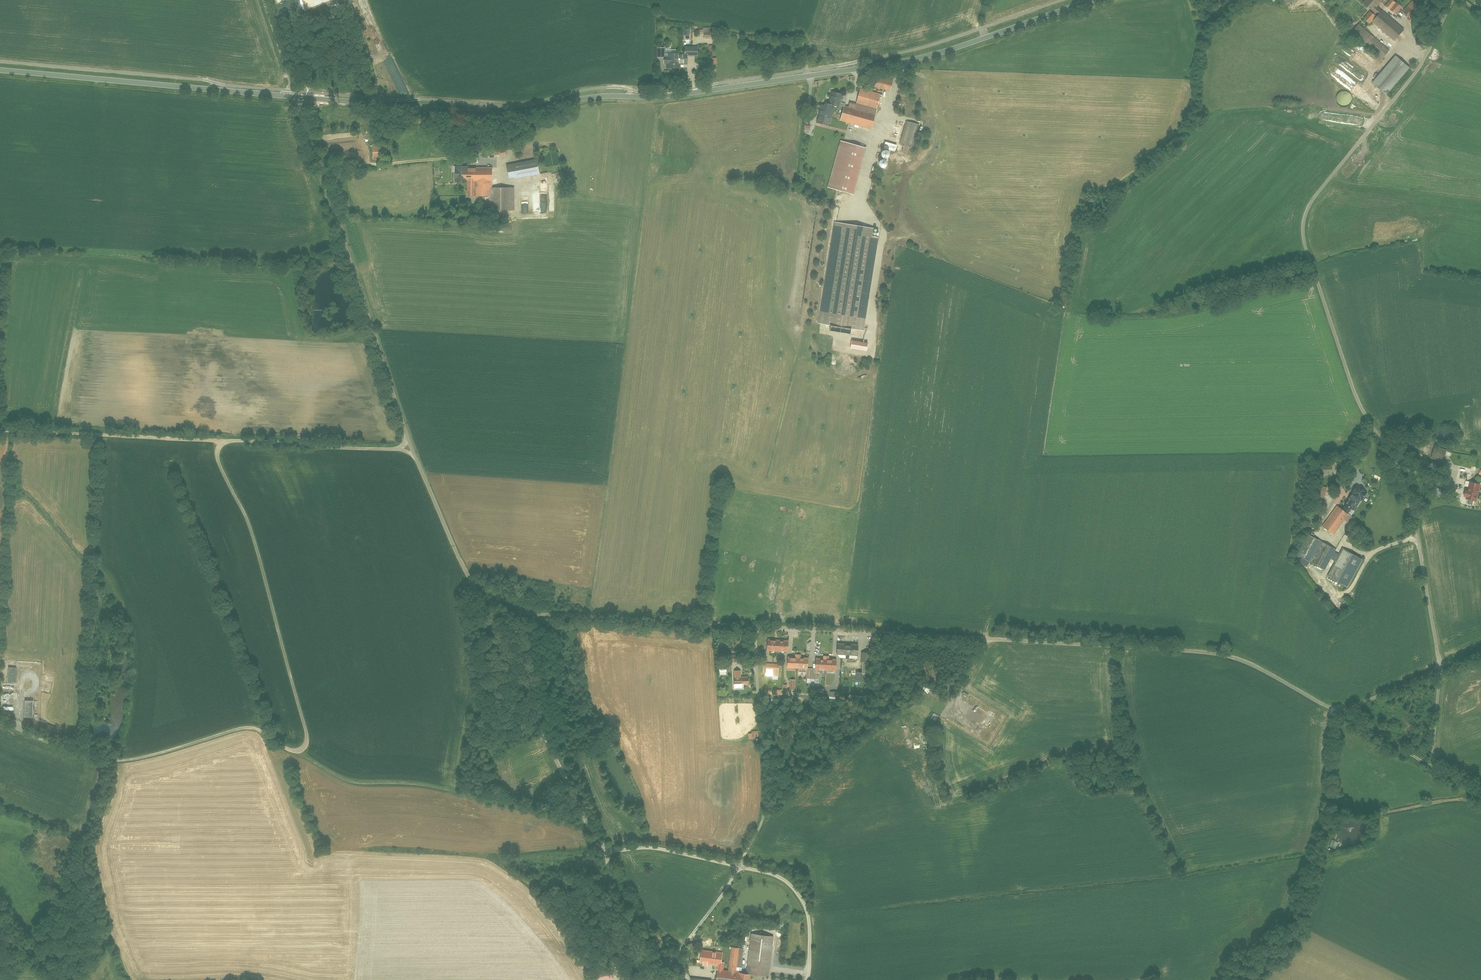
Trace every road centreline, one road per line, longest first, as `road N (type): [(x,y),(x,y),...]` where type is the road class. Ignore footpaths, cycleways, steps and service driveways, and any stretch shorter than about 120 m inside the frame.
road 1 (tertiary): [(1093,0),(924,59),(681,96),(483,113),(297,97)]
road 2 (residential): [(1439,670),(1416,531),(1356,394),(1303,227),(1423,64),(1451,0)]
road 3 (residential): [(1439,670),(1336,713),(1226,657),(757,627)]
road 4 (residential): [(487,611),(408,437),(297,97)]
road 5 (residential): [(739,866),(600,845),(487,611)]
road 6 (track): [(297,752),(353,783),(431,787),(585,817)]
road 7 (tertiary): [(297,97),(0,68)]
road 8 (residential): [(757,627),(487,611)]
road 9 (residential): [(757,627),(763,818),(739,866)]
road 10 (track): [(225,442),(0,431)]
road 11 (residential): [(807,979),(804,903),(776,876),(739,866)]
road 12 (residential): [(1480,794),(1433,766),(1439,670)]
road 13 (track): [(320,168),(453,160)]
road 14 (track): [(336,213),(404,215),(459,200)]

